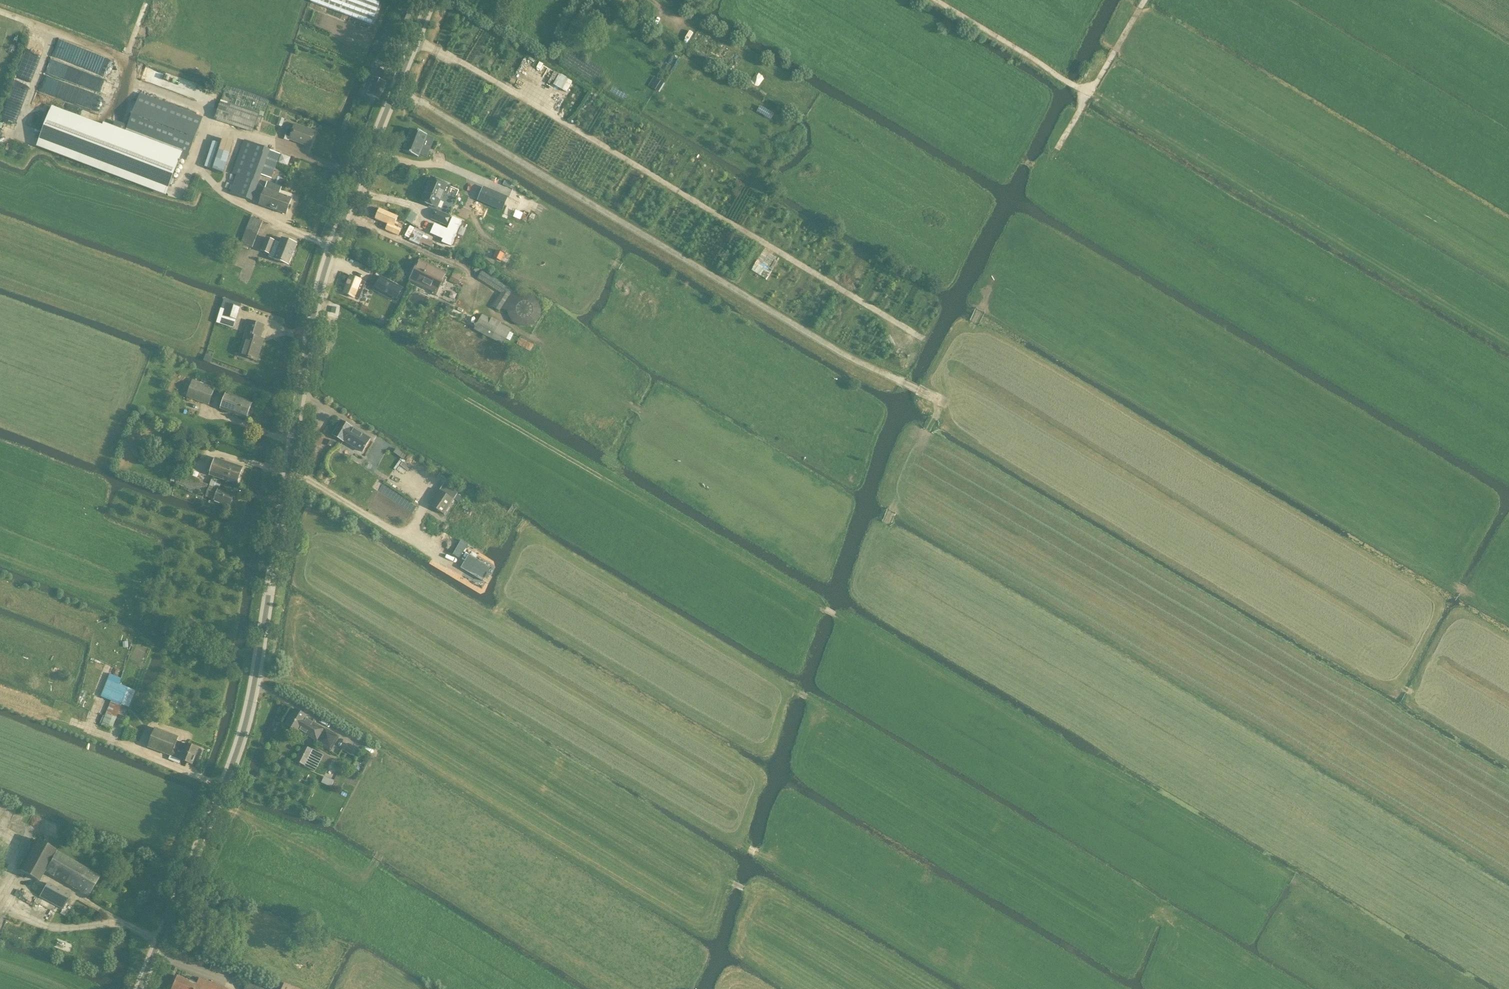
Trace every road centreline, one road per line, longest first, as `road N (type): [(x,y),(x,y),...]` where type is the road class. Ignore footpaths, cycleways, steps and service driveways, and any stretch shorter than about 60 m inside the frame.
road 1 (secondary): [(142,988),(223,788),(246,706),(333,244),(431,0)]
road 2 (track): [(443,51),(416,98),(849,356),(944,403),(926,432)]
road 3 (track): [(918,337),(416,35)]
road 4 (track): [(1088,94),(931,0)]
road 5 (track): [(1143,0),(1059,148)]
road 6 (track): [(161,941),(137,924),(47,927),(0,910)]
road 7 (track): [(0,11),(125,58)]

